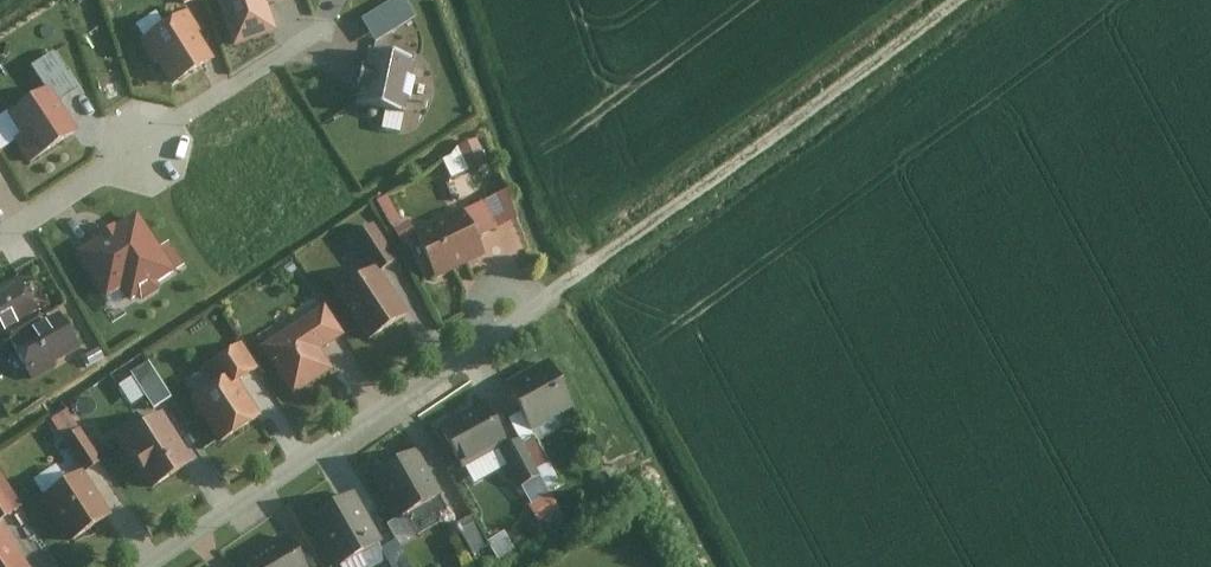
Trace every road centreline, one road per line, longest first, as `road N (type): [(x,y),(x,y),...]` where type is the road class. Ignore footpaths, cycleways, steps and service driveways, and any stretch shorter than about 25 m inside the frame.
road 1 (track): [(530,315),(940,0)]
road 2 (residential): [(153,566),(530,315)]
road 3 (residential): [(0,236),(148,144)]

